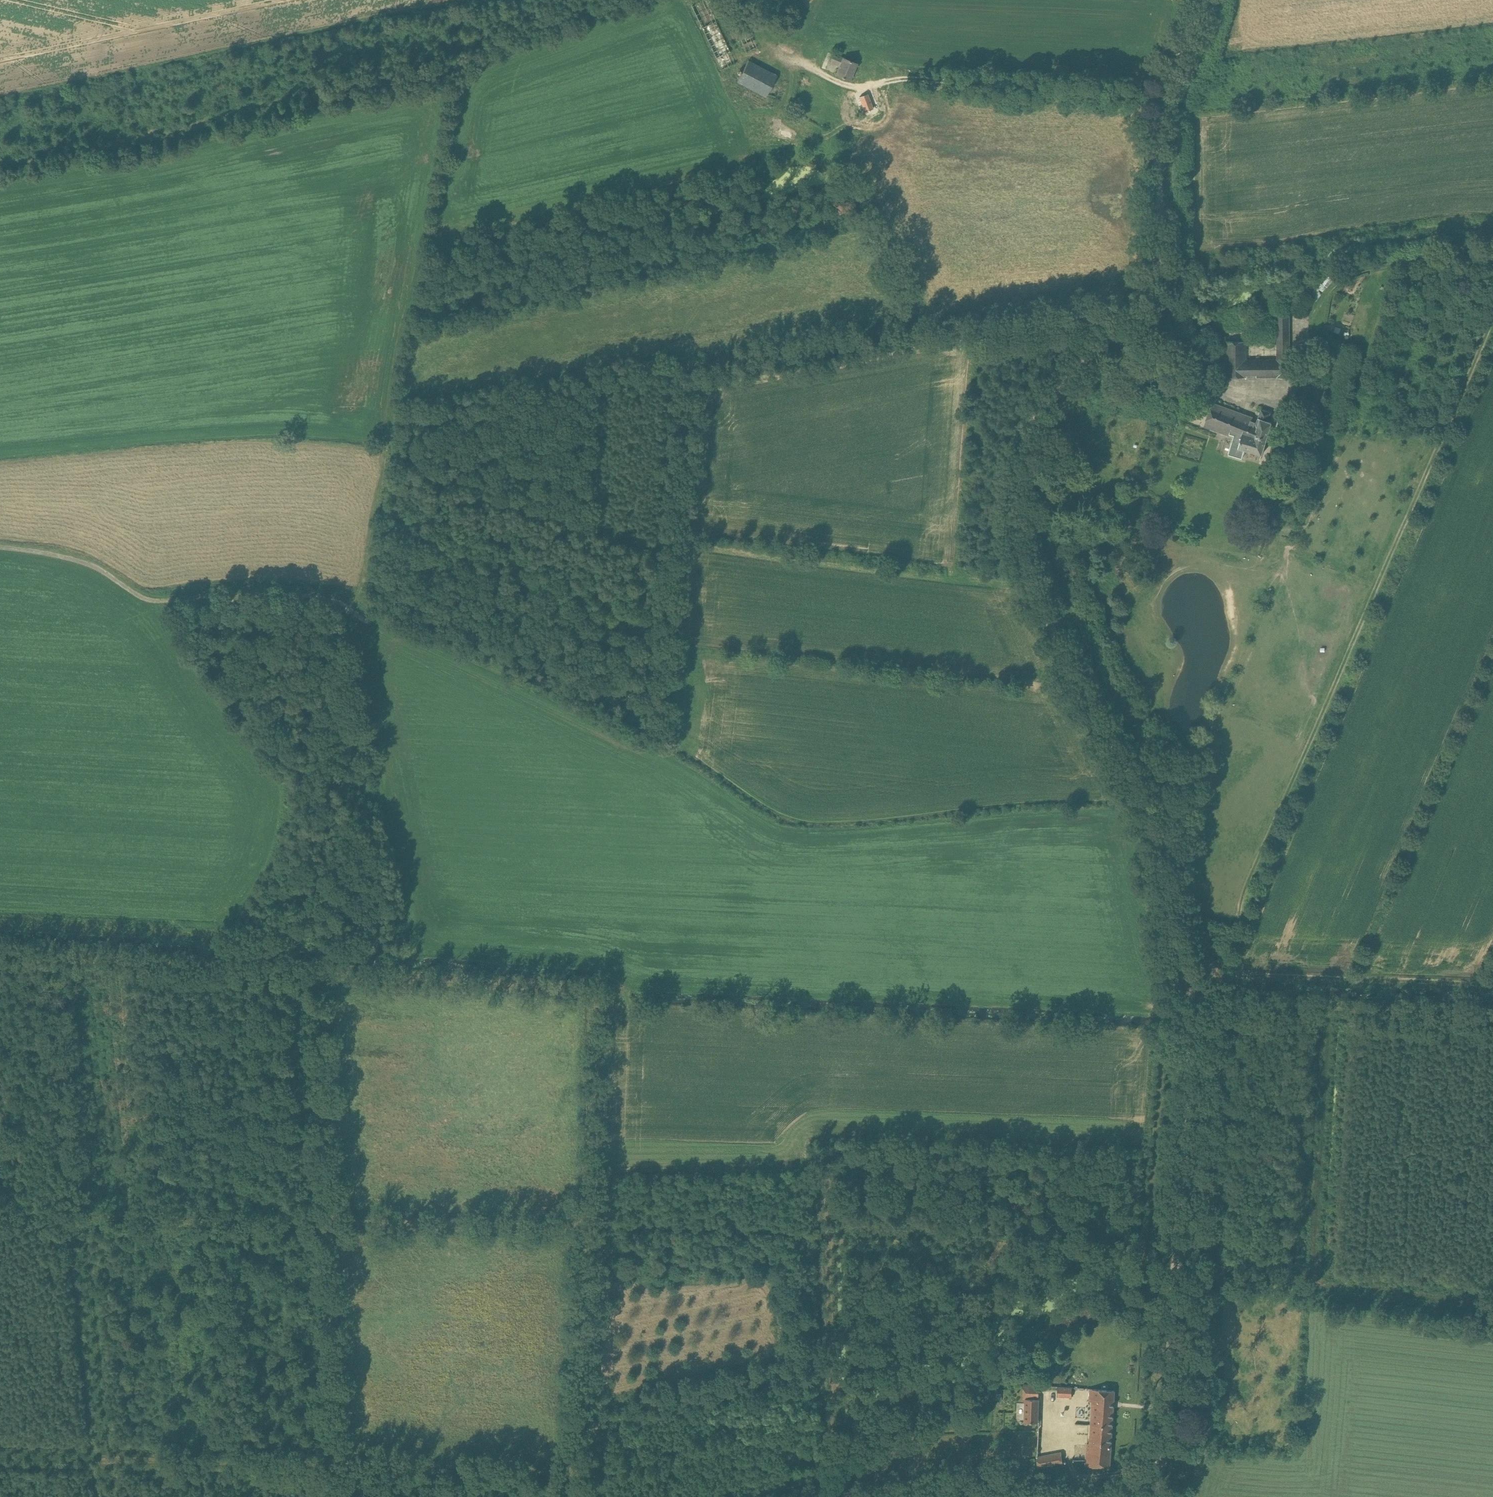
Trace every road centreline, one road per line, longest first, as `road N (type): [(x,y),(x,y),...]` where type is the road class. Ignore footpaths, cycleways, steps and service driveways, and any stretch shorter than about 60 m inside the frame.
road 1 (unclassified): [(1152,1496),(1171,1402),(1189,1047),(1184,987),(1141,786),(1091,705),(1018,542),(1012,509),(1014,477),(1037,418),(1167,259),(1164,92),(1200,0)]
road 2 (track): [(1492,319),(1211,977)]
road 3 (track): [(960,326),(928,334),(904,327),(686,369),(653,753)]
road 4 (track): [(0,927),(601,964),(624,986),(620,993),(597,989)]
road 5 (track): [(0,1450),(576,1472)]
road 6 (track): [(27,955),(597,989)]
road 7 (track): [(587,1230),(60,1227)]
road 8 (track): [(334,1496),(320,973)]
road 9 (track): [(0,548),(95,568),(149,601),(227,592),(313,595),(370,625)]
road 10 (track): [(1211,977),(1492,986)]
road 11 (track): [(60,1227),(27,955)]
road 12 (track): [(60,1227),(93,1496)]
road 13 (track): [(575,1496),(587,1230)]
road 14 (track): [(597,989),(587,1230)]
road 15 (track): [(1492,257),(1355,269),(1310,307)]
road 16 (track): [(953,345),(960,326),(1056,308),(1104,333)]
road 17 (track): [(1069,1474),(947,1496)]

